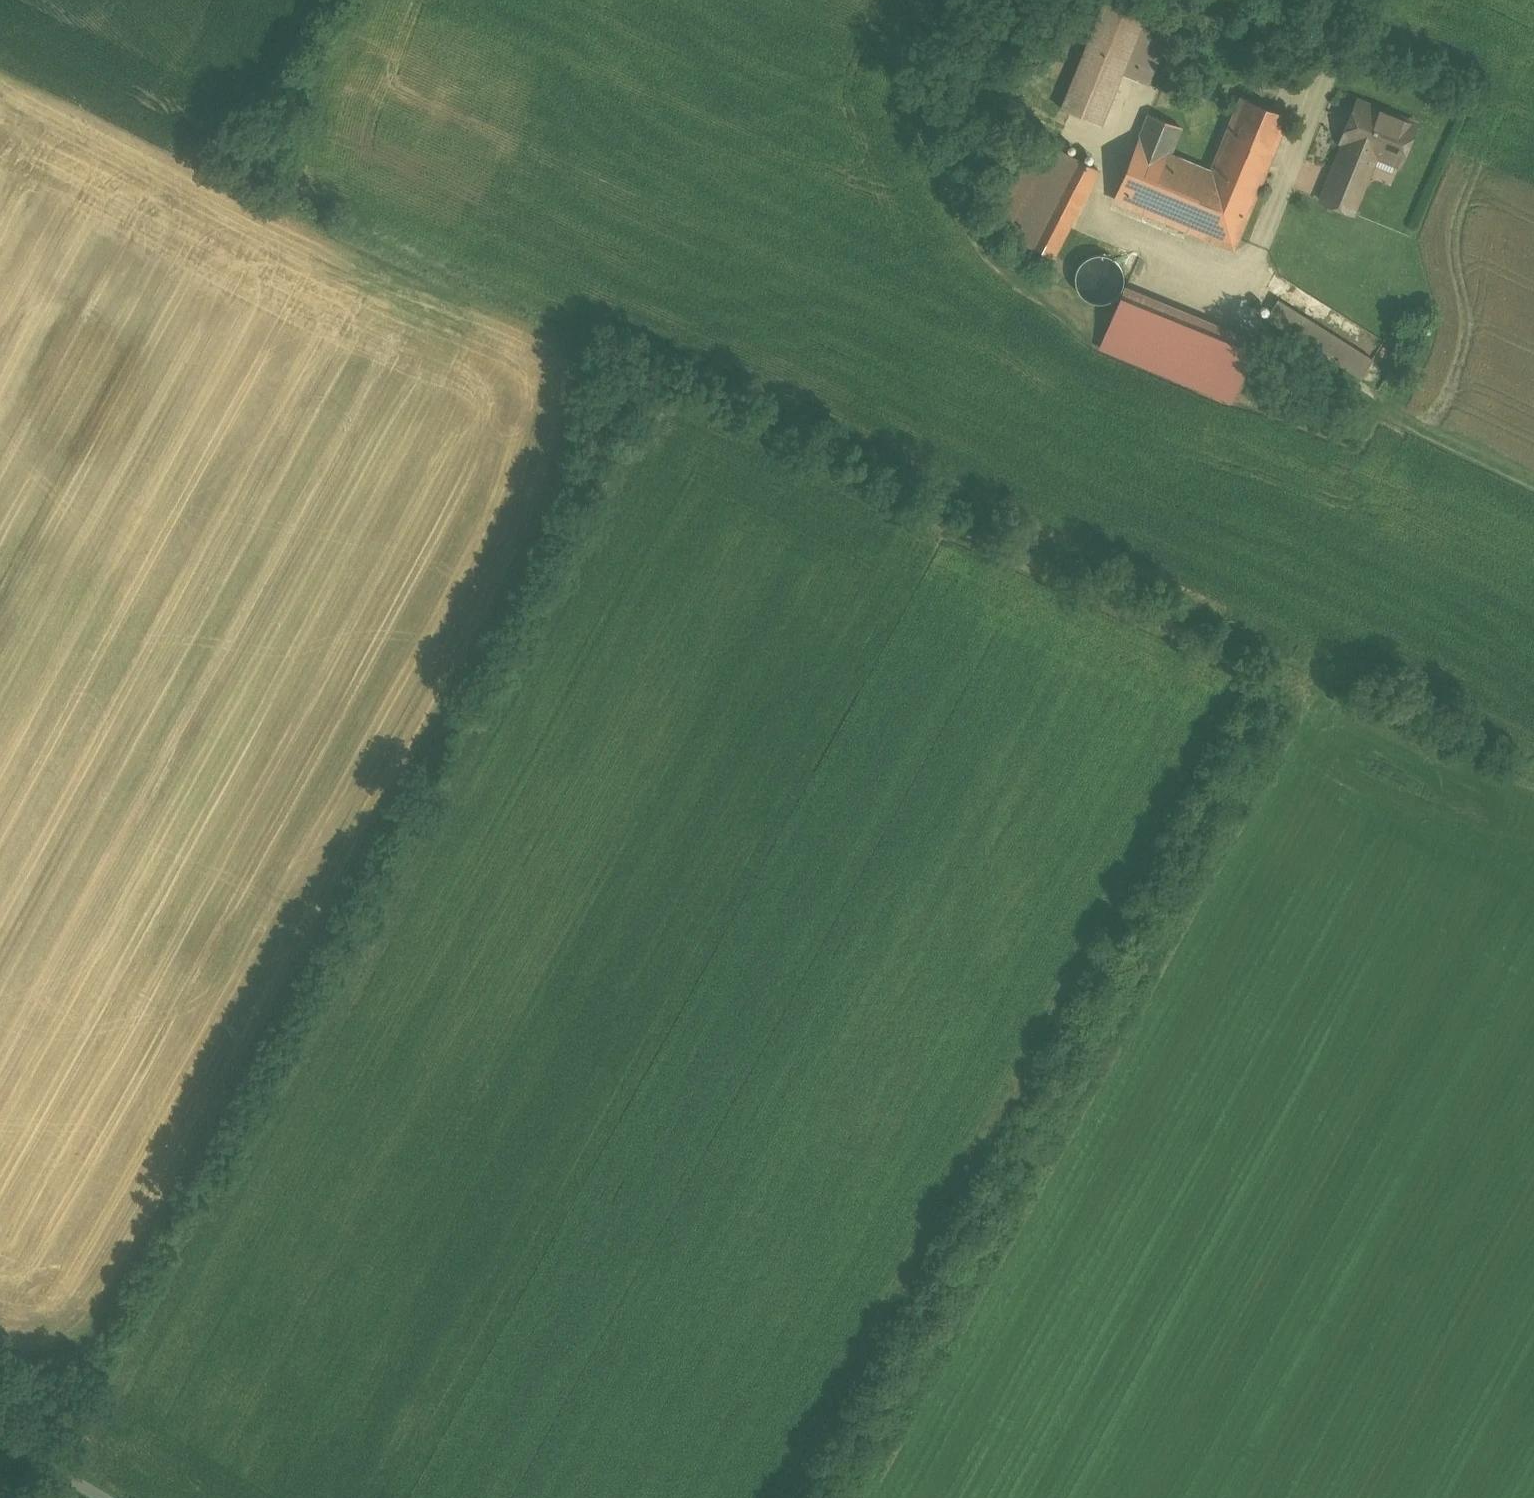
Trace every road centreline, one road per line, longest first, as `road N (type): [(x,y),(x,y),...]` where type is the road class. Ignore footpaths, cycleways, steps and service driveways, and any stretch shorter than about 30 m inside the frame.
road 1 (track): [(1533,520),(1410,439),(1373,373),(1290,314),(1285,300)]
road 2 (track): [(1357,0),(1257,265),(1285,300)]
road 3 (residential): [(0,1428),(119,1497)]

